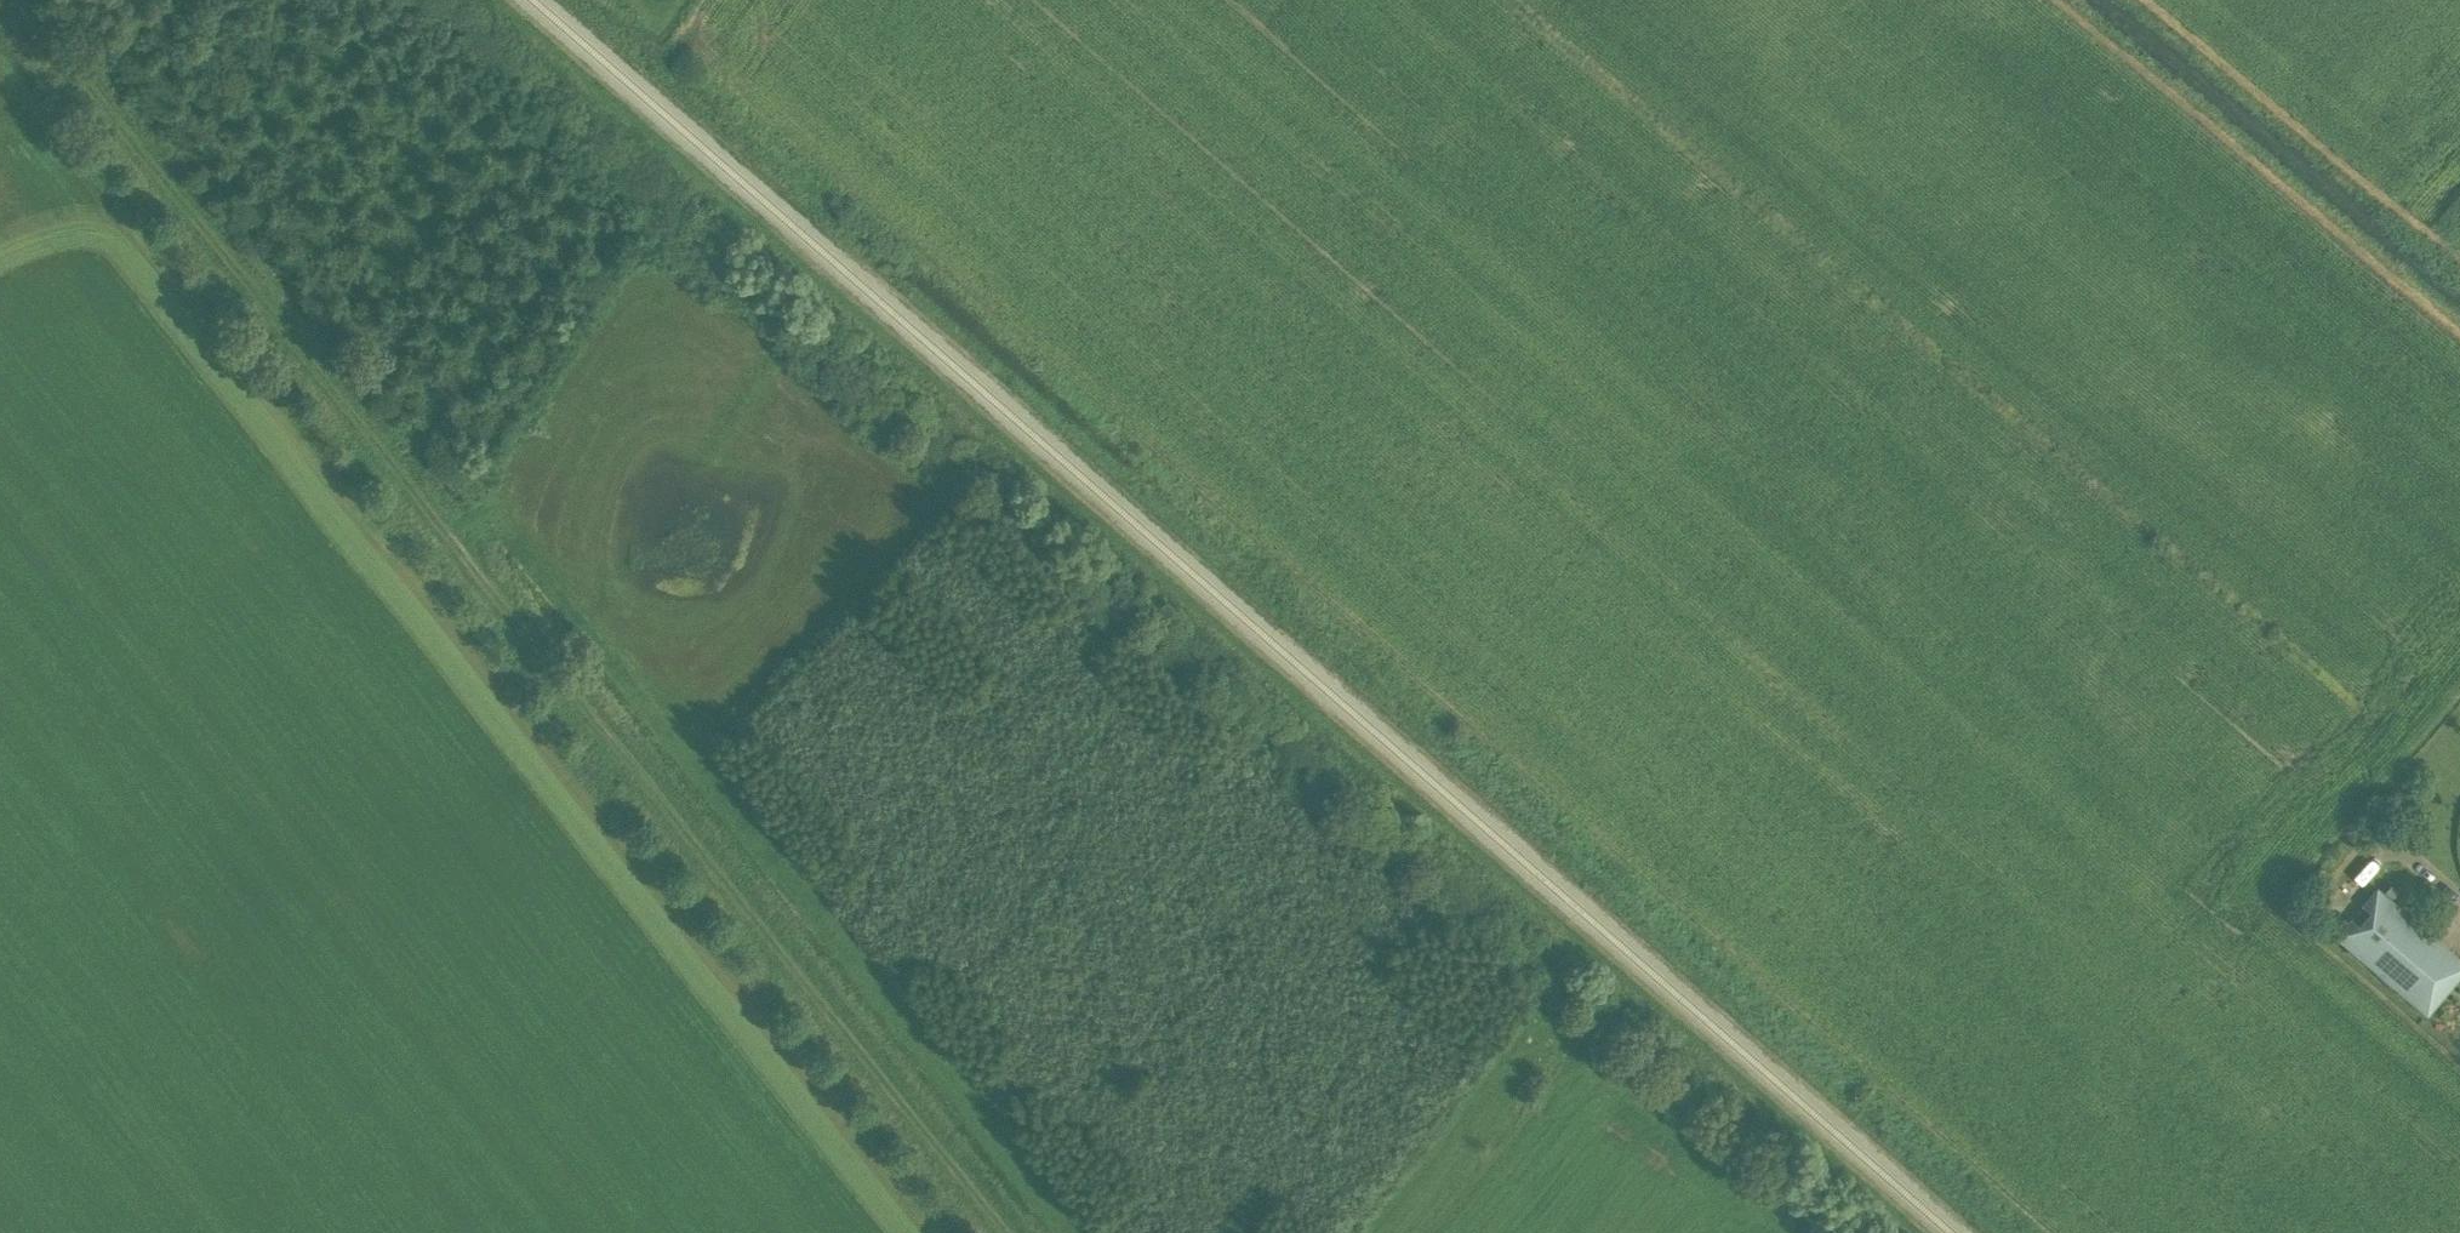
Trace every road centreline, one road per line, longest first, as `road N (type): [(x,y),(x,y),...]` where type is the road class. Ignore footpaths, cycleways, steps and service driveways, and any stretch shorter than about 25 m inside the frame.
road 1 (track): [(1000,1232),(0,0)]

